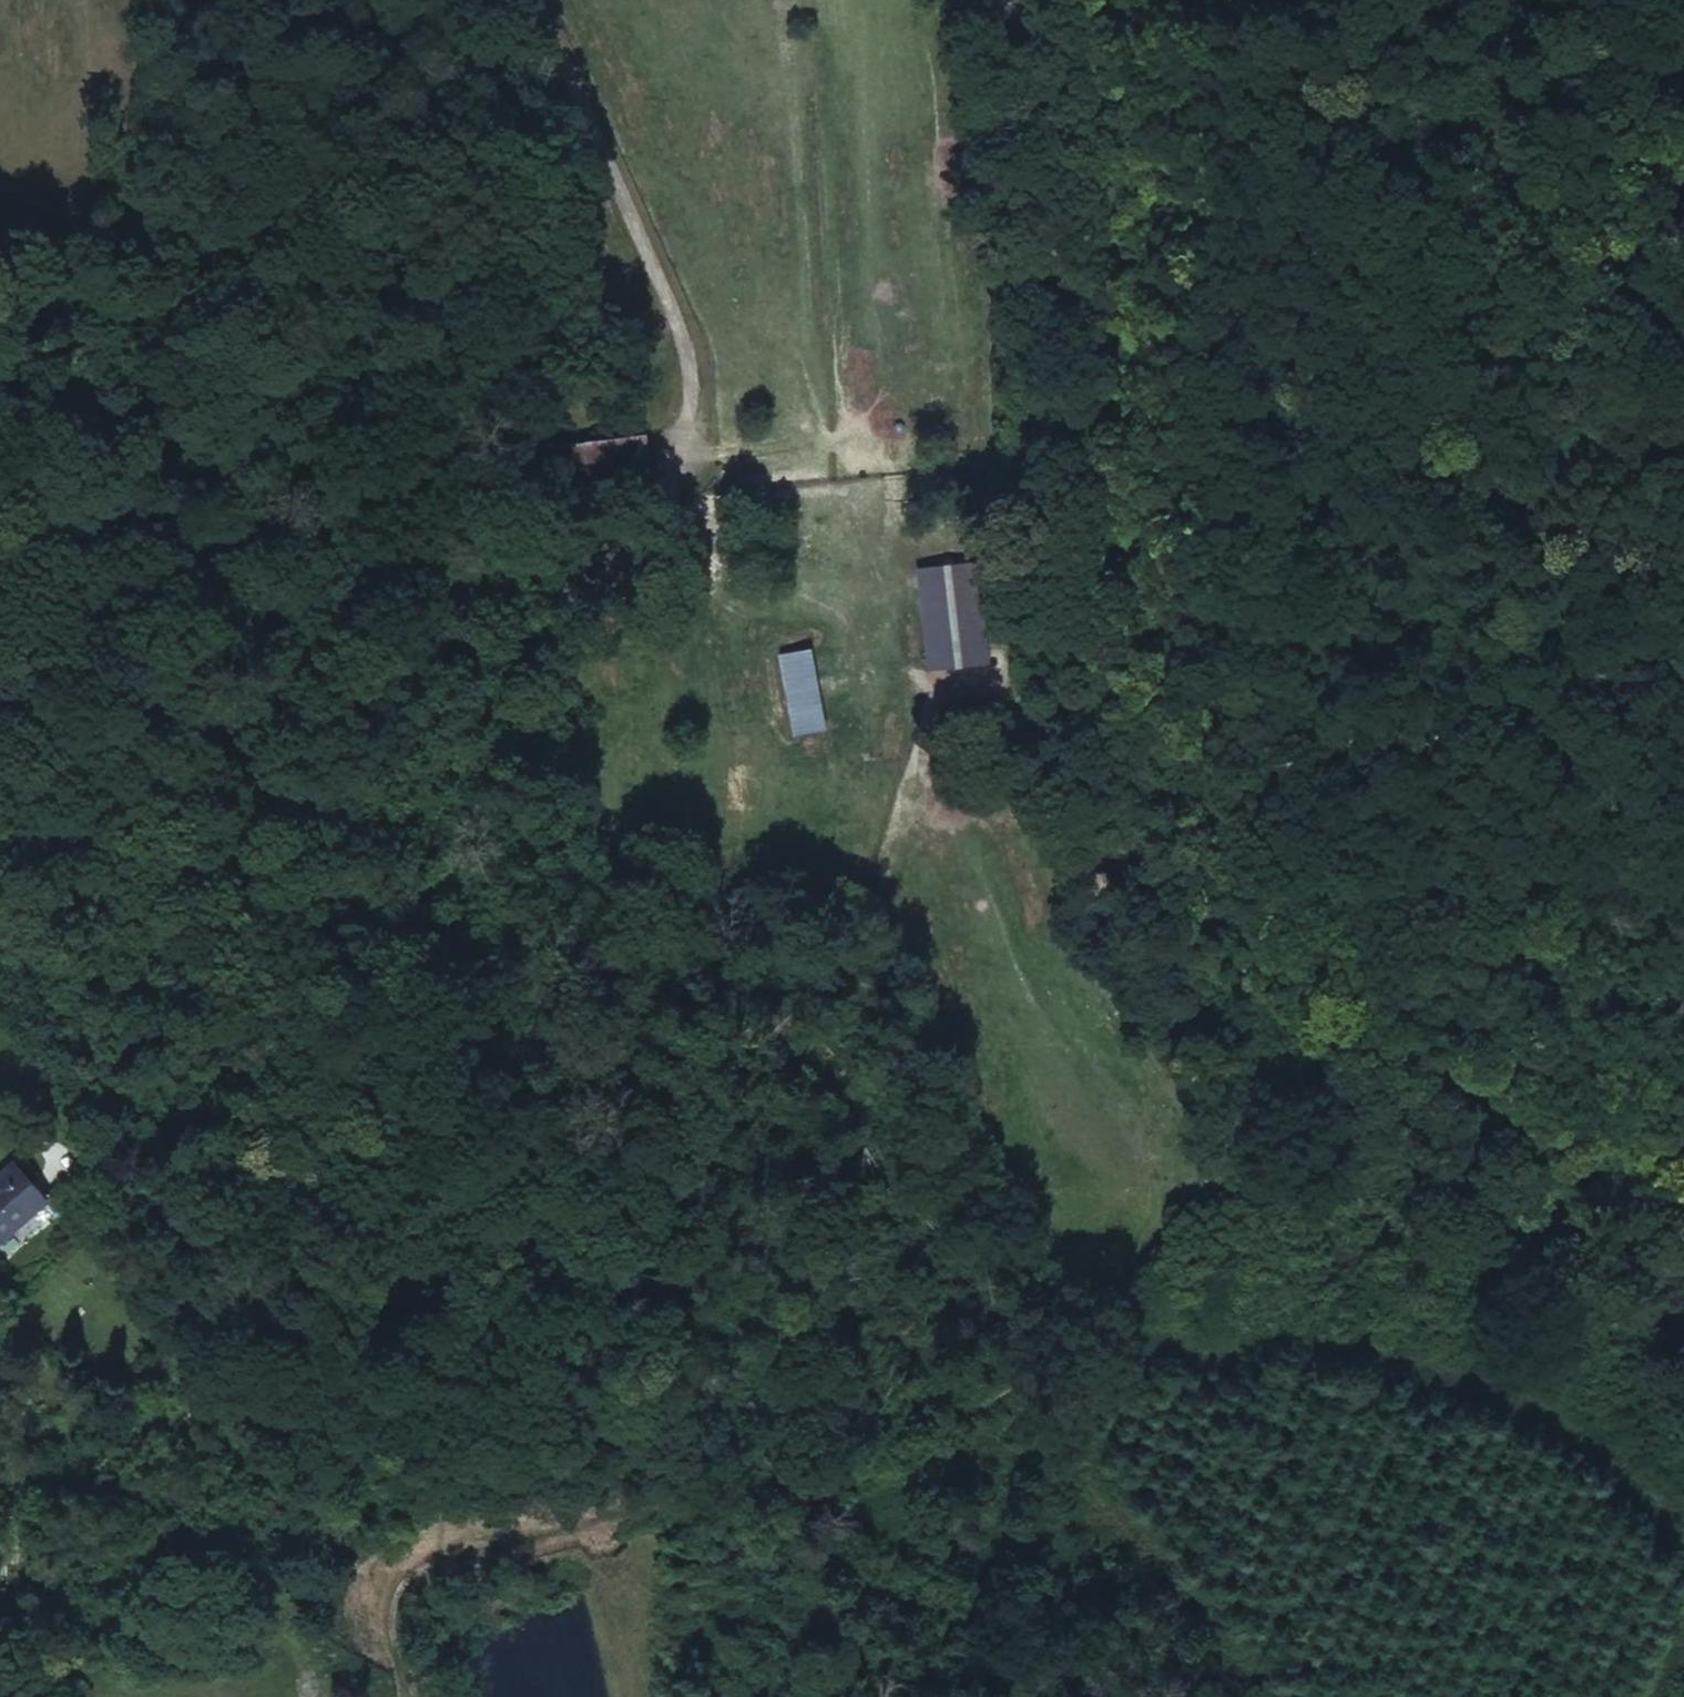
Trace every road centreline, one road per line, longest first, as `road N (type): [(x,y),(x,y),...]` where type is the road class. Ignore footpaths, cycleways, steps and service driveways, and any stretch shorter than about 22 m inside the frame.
road 1 (track): [(1683,1522),(1554,1410),(1403,1349),(1128,1296)]
road 2 (track): [(527,0),(680,324),(700,392),(698,440),(658,445)]

